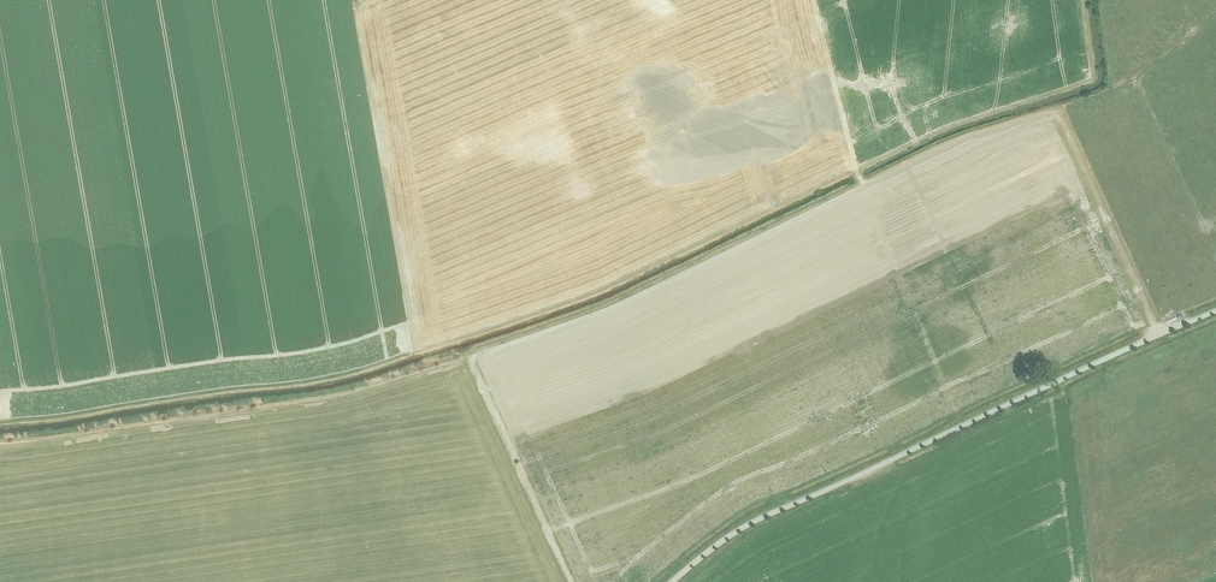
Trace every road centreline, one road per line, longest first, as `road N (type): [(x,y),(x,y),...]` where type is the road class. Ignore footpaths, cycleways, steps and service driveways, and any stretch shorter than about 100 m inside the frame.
road 1 (unclassified): [(674,581),(758,521),(1215,311)]

